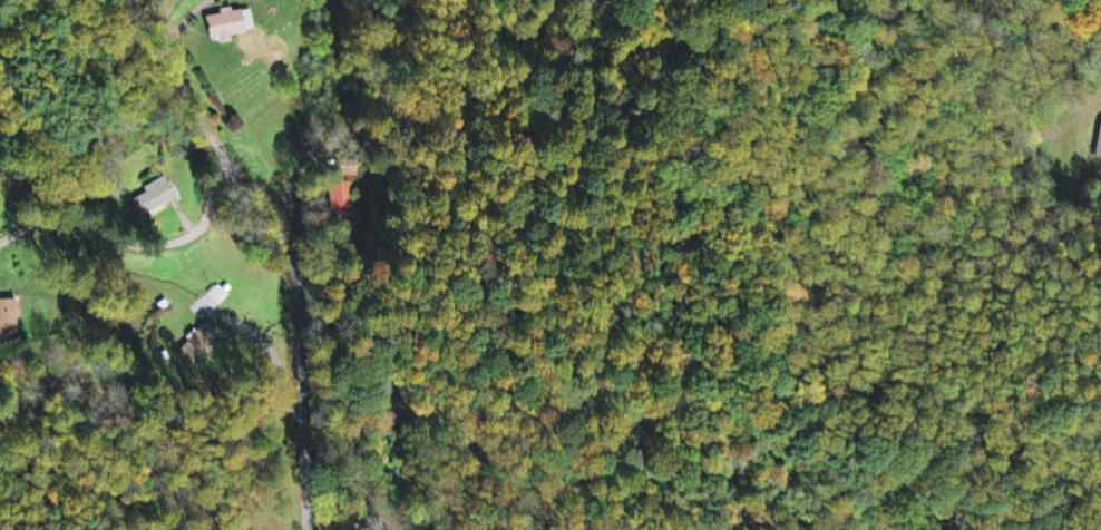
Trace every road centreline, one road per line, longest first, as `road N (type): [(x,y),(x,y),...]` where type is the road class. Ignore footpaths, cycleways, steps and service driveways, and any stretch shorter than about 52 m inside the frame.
road 1 (residential): [(307,529),(279,252),(116,0)]
road 2 (residential): [(230,169),(214,183),(195,234),(168,244),(134,245),(60,222),(0,242)]

